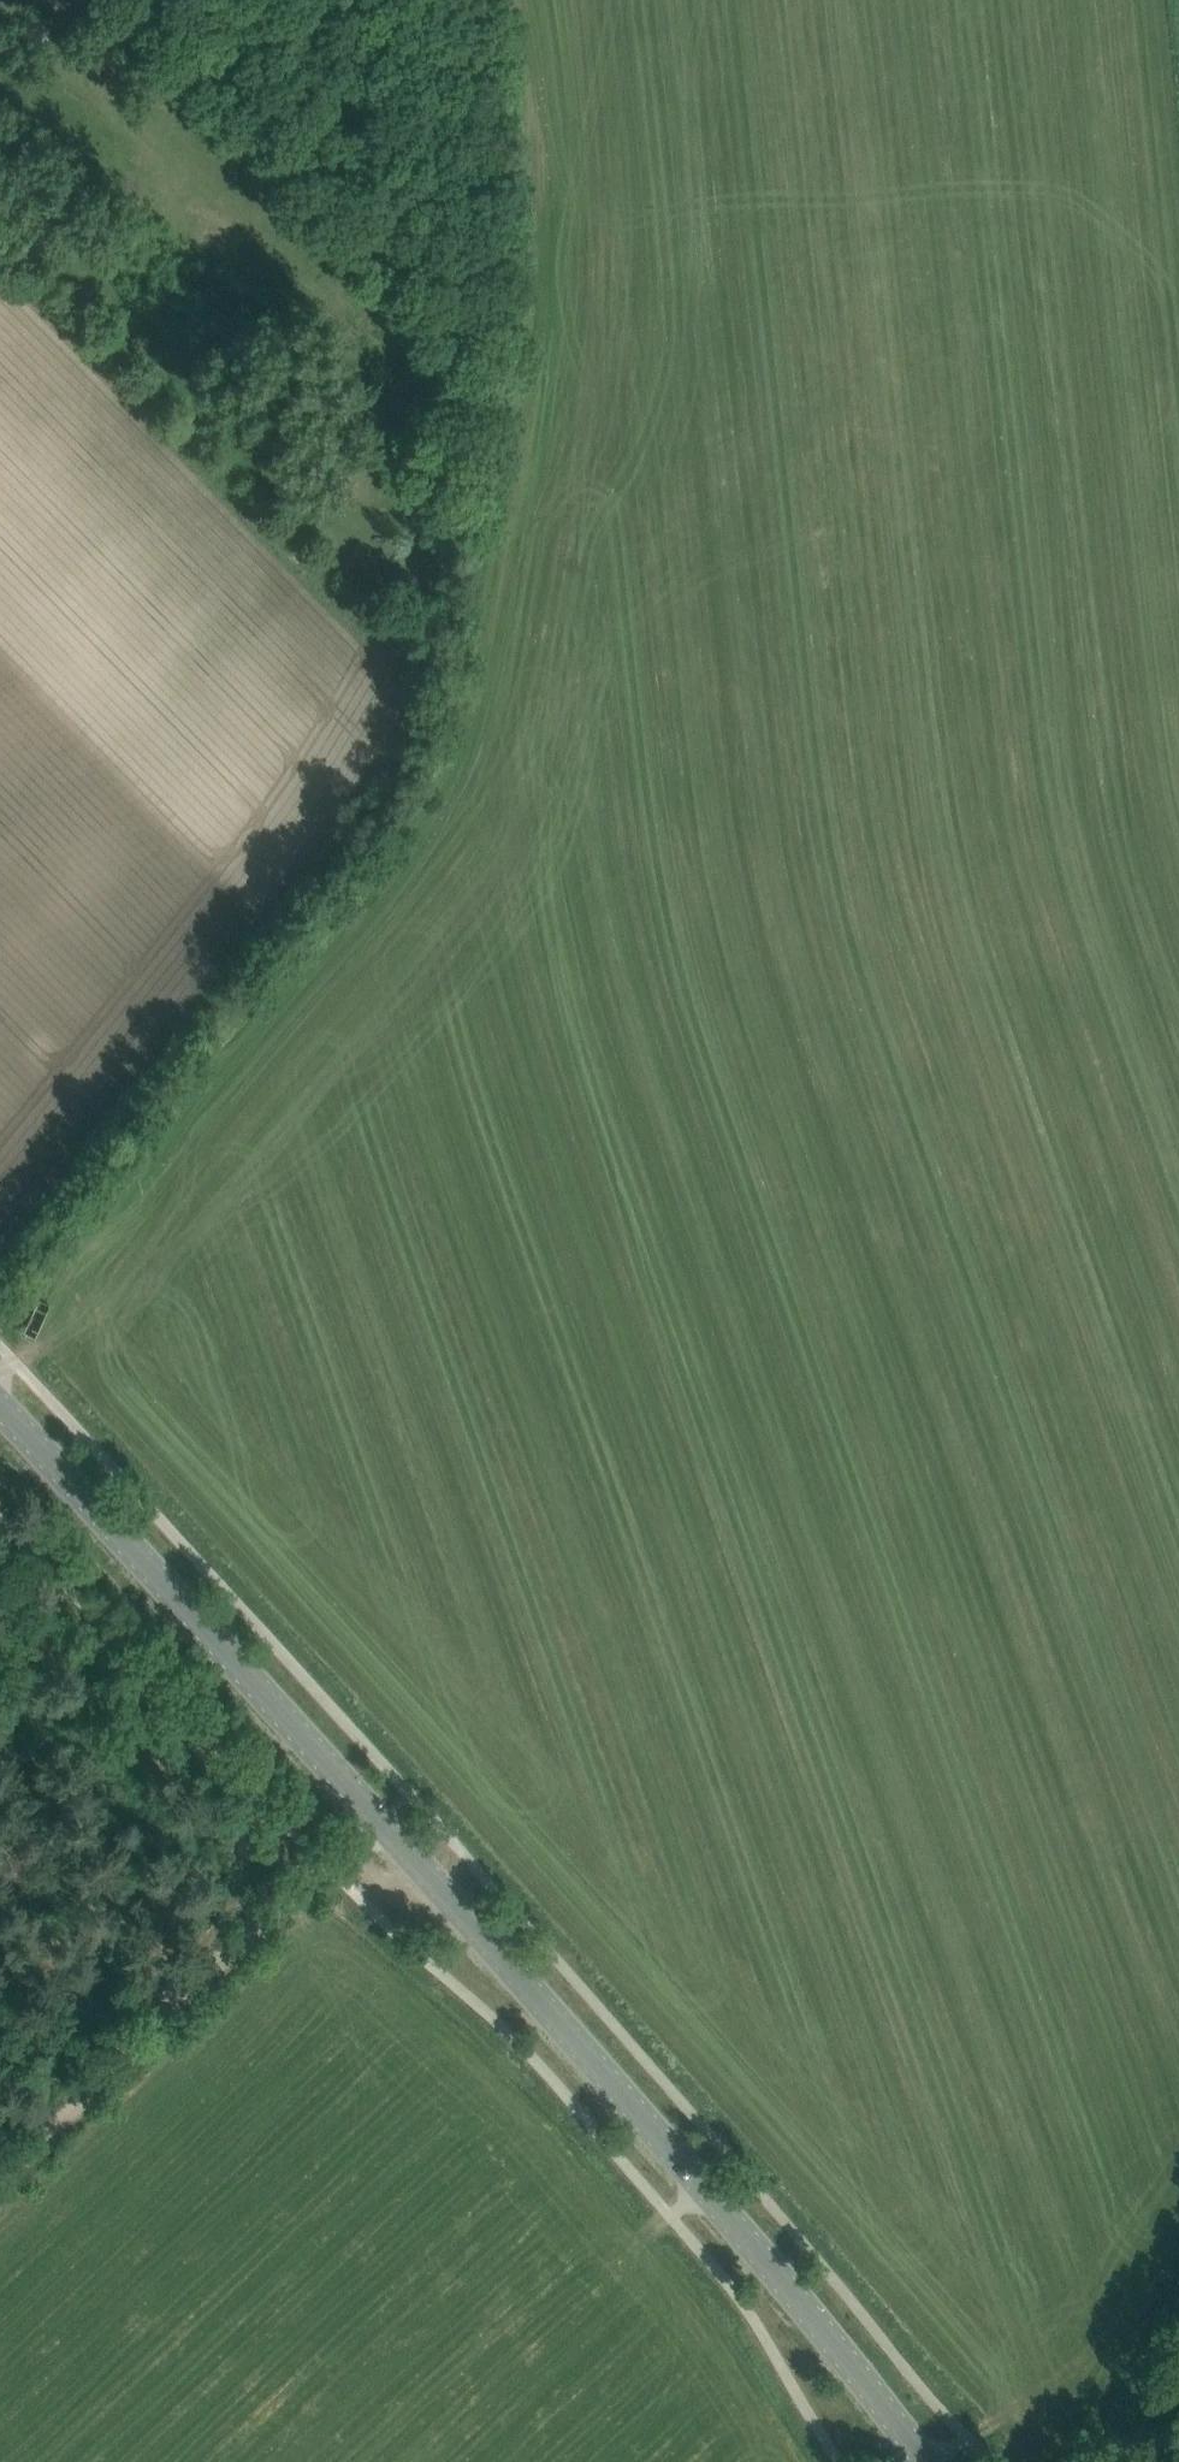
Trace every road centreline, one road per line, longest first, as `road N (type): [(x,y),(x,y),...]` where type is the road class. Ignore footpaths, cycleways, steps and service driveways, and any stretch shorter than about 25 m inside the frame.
road 1 (secondary): [(918,2461),(805,2312),(376,1827),(0,1418)]
road 2 (track): [(0,2175),(331,1869)]

